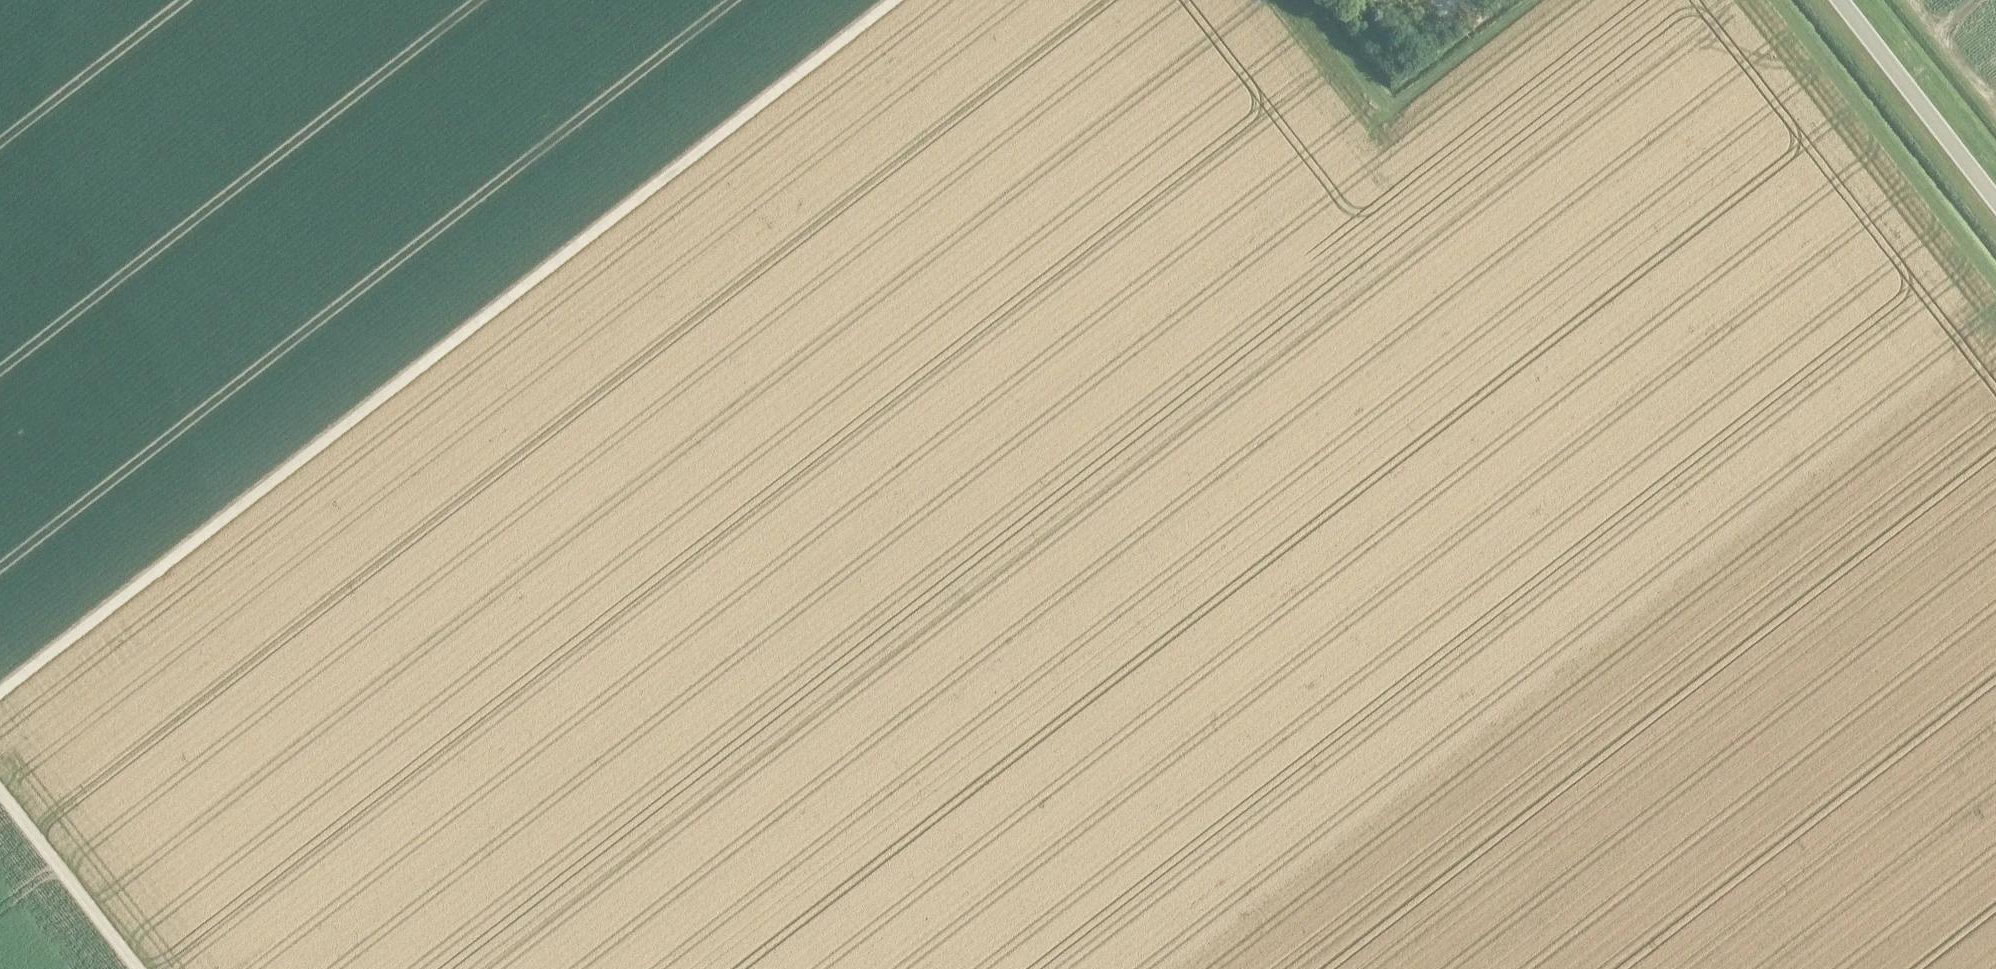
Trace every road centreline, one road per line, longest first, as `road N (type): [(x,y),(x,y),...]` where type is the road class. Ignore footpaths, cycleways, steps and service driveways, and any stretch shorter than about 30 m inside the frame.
road 1 (unclassified): [(1995,213),(1836,0)]

